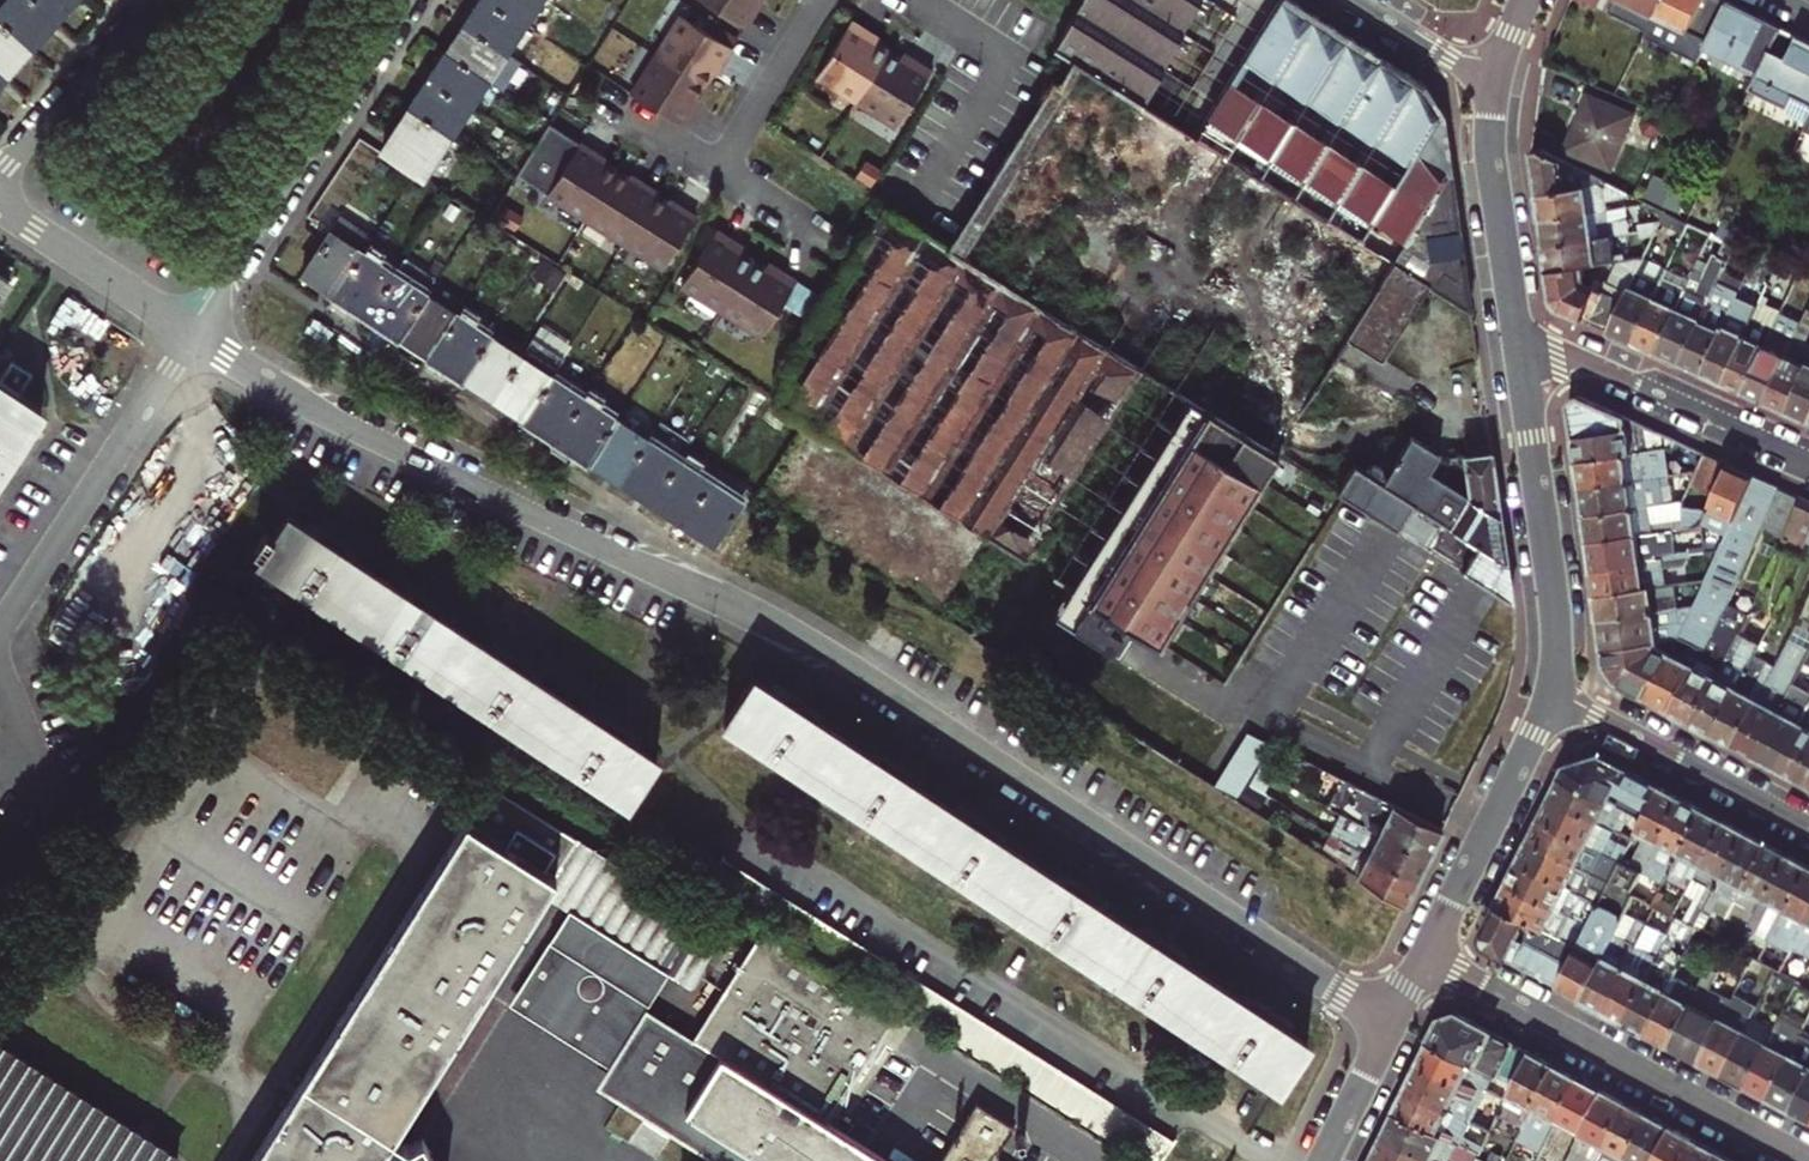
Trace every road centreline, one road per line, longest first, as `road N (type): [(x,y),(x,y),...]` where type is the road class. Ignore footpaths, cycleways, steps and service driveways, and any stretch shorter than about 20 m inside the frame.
road 1 (residential): [(194,334),(291,392),(829,659),(1394,1026)]
road 2 (residential): [(1427,957),(1808,1159)]
road 3 (residential): [(194,334),(409,0)]
road 4 (residential): [(0,646),(194,334)]
road 5 (tertiary): [(1518,330),(1561,617),(1553,691)]
road 6 (residential): [(1808,465),(1518,330)]
road 7 (tertiary): [(1553,691),(1427,957)]
road 8 (residential): [(1553,691),(1808,828)]
road 9 (tertiary): [(1497,87),(1495,158),(1518,330)]
road 10 (residential): [(0,210),(194,334)]
road 11 (residential): [(0,168),(147,0)]
road 12 (residential): [(1360,0),(1497,87)]
road 13 (tertiary): [(1394,1026),(1328,1160)]

